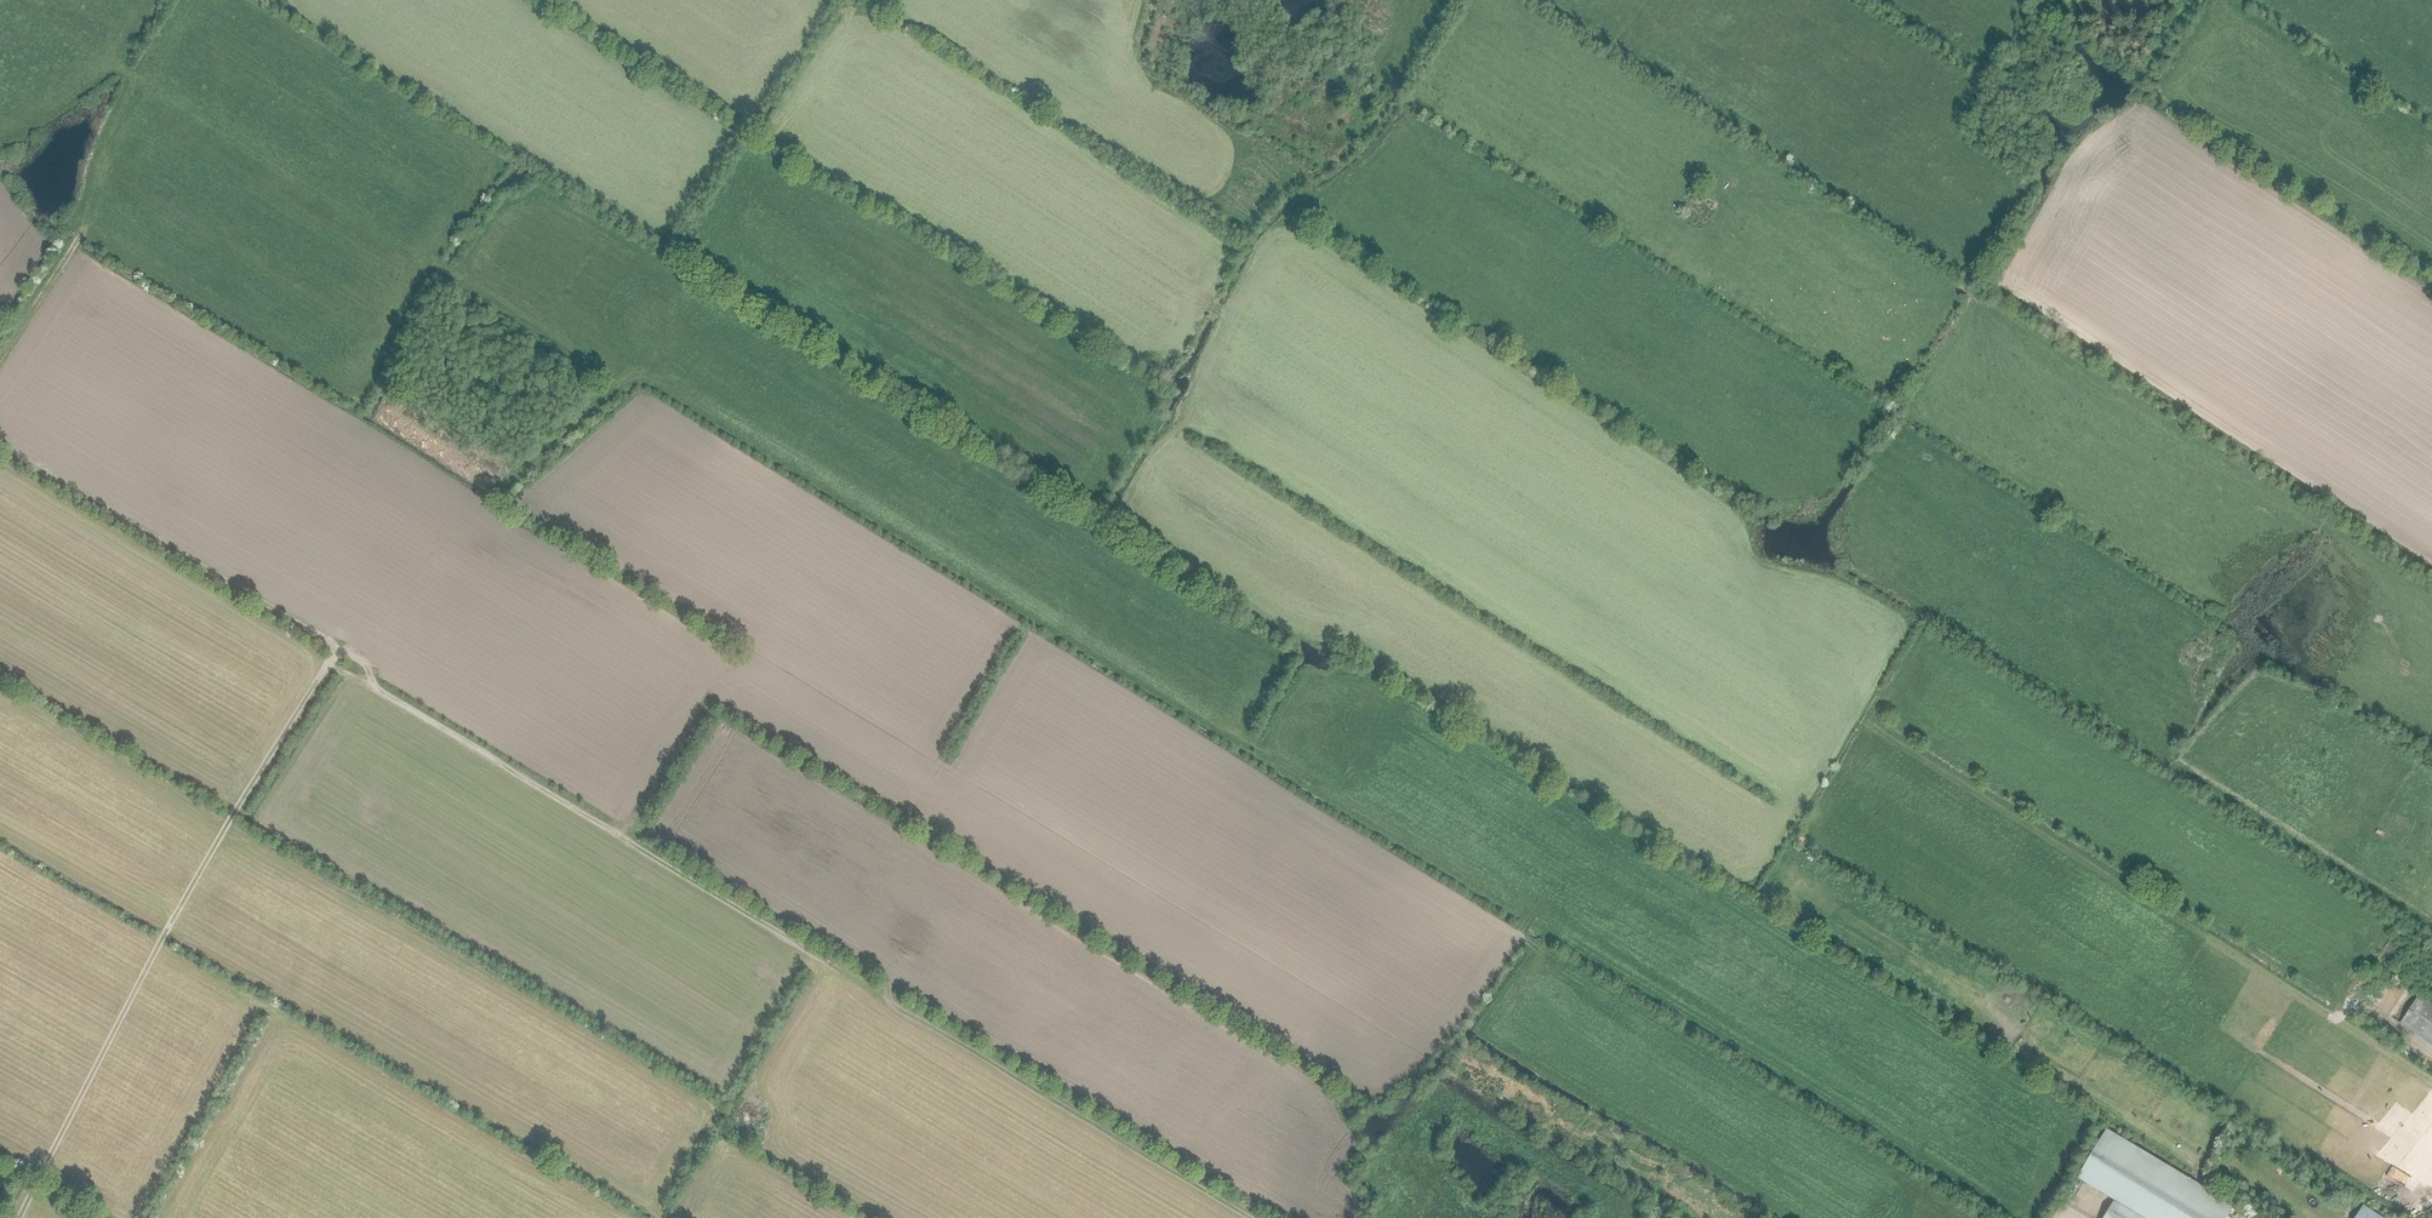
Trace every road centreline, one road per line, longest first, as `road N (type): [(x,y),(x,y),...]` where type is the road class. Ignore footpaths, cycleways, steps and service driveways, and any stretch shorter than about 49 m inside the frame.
road 1 (track): [(338,655),(366,662),(377,692),(1246,1217)]
road 2 (track): [(0,443),(338,655),(163,937),(21,1217)]
road 3 (track): [(85,227),(0,364)]
road 4 (track): [(2332,1020),(2431,1086)]

